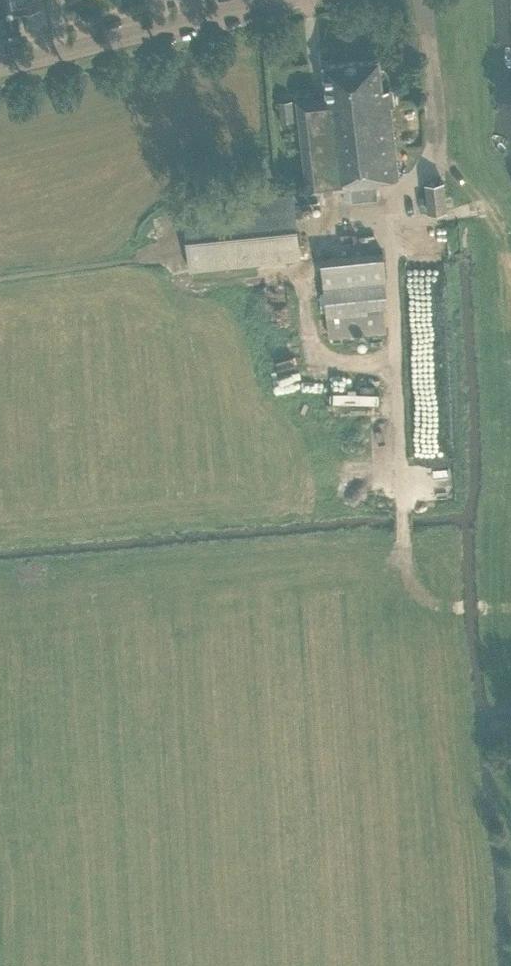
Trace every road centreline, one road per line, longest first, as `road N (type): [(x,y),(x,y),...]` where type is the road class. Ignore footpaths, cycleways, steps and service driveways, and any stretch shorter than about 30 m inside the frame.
road 1 (unclassified): [(0,67),(279,0)]

